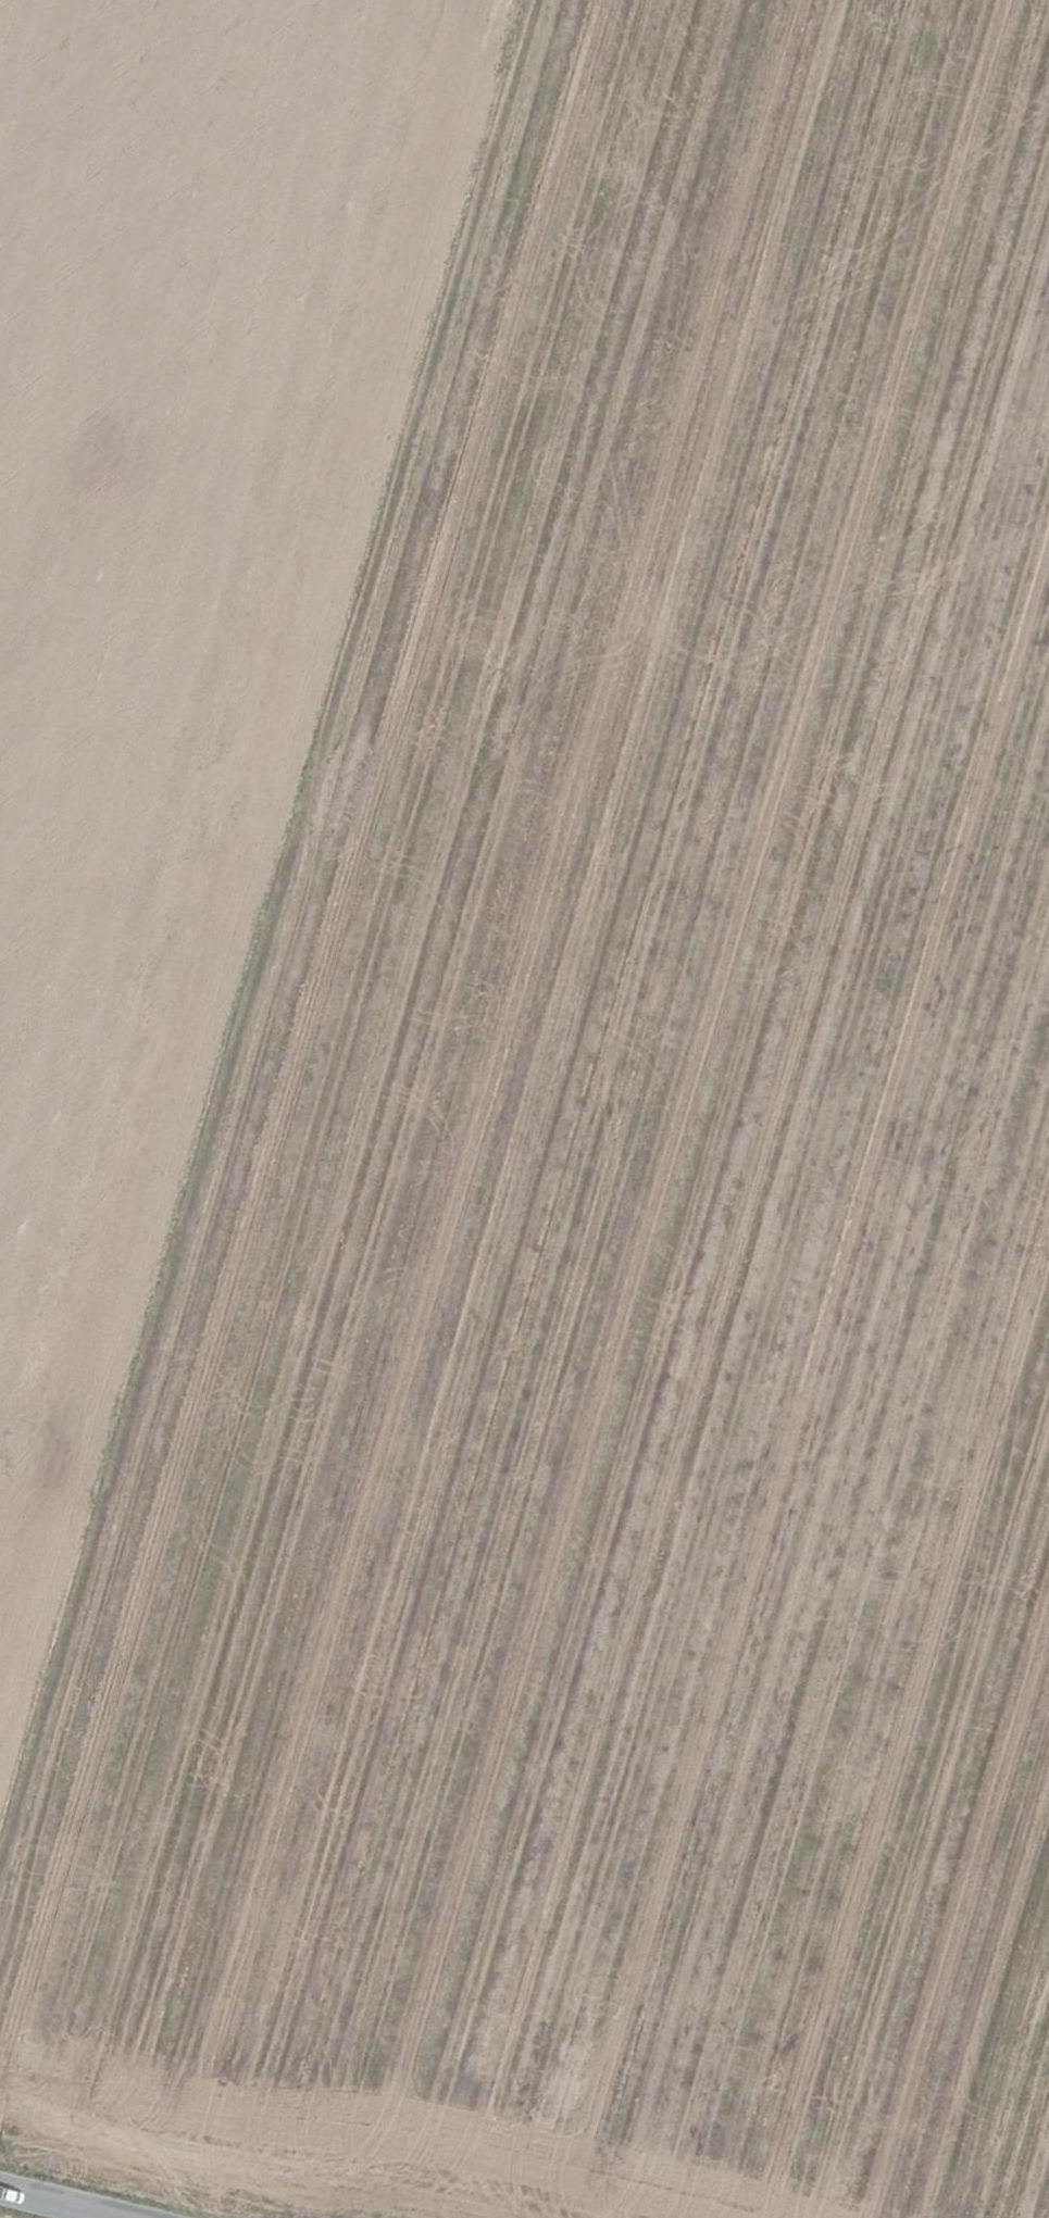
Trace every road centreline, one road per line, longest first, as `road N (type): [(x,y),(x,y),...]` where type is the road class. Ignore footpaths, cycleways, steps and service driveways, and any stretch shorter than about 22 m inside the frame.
road 1 (tertiary): [(120,2217),(0,2190)]

